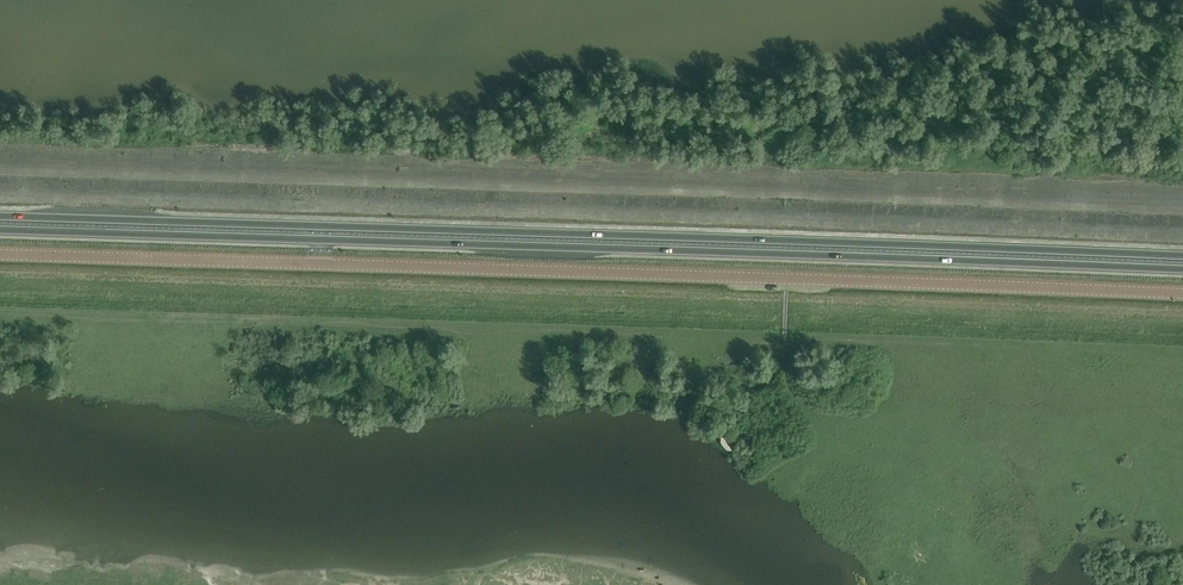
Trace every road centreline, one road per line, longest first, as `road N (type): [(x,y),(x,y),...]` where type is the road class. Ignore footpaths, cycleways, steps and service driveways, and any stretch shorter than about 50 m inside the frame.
road 1 (tertiary): [(1182,294),(0,254)]
road 2 (trunk): [(0,230),(1182,270)]
road 3 (trunk): [(1182,257),(0,219)]
road 4 (track): [(554,329),(1009,346)]

